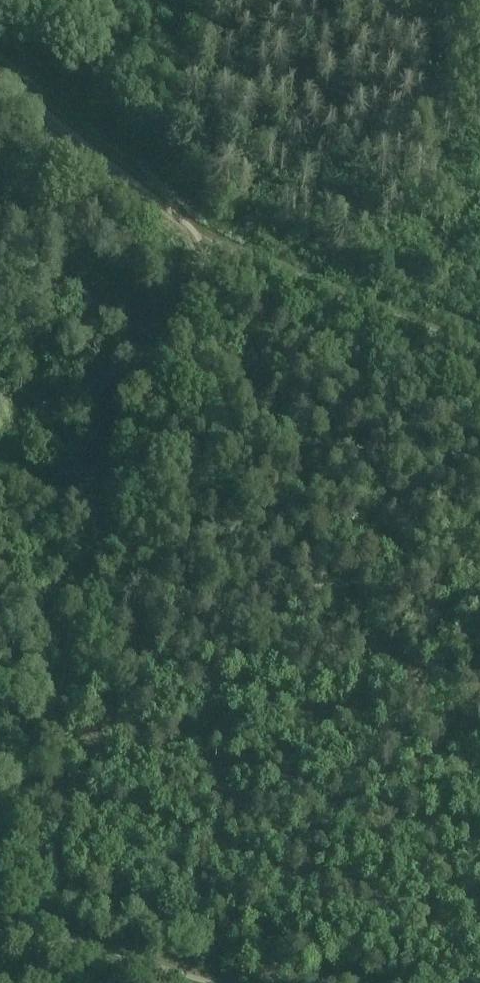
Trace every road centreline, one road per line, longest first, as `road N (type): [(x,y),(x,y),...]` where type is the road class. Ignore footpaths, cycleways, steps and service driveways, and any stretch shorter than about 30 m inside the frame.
road 1 (track): [(206,245),(479,353)]

